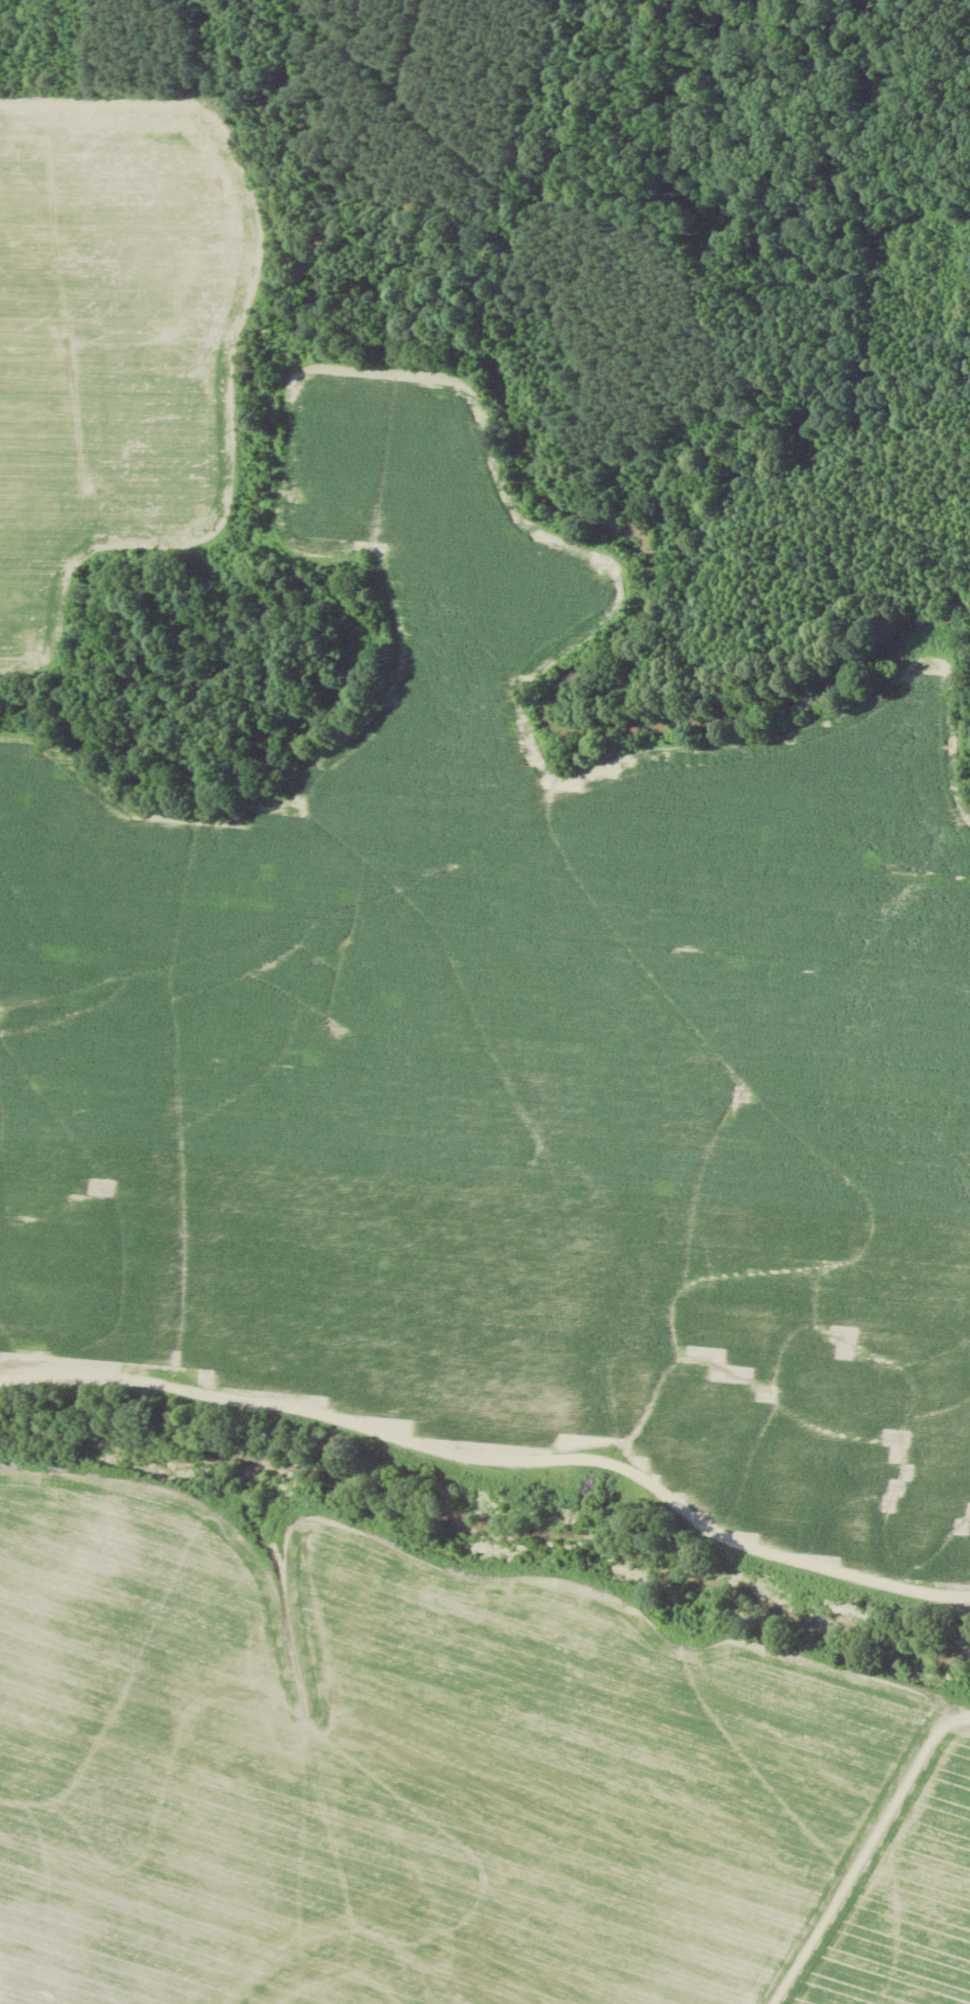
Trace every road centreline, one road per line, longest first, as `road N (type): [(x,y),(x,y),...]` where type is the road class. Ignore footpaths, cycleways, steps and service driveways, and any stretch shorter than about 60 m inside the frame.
road 1 (residential): [(782,2003),(866,1870),(969,1673)]

